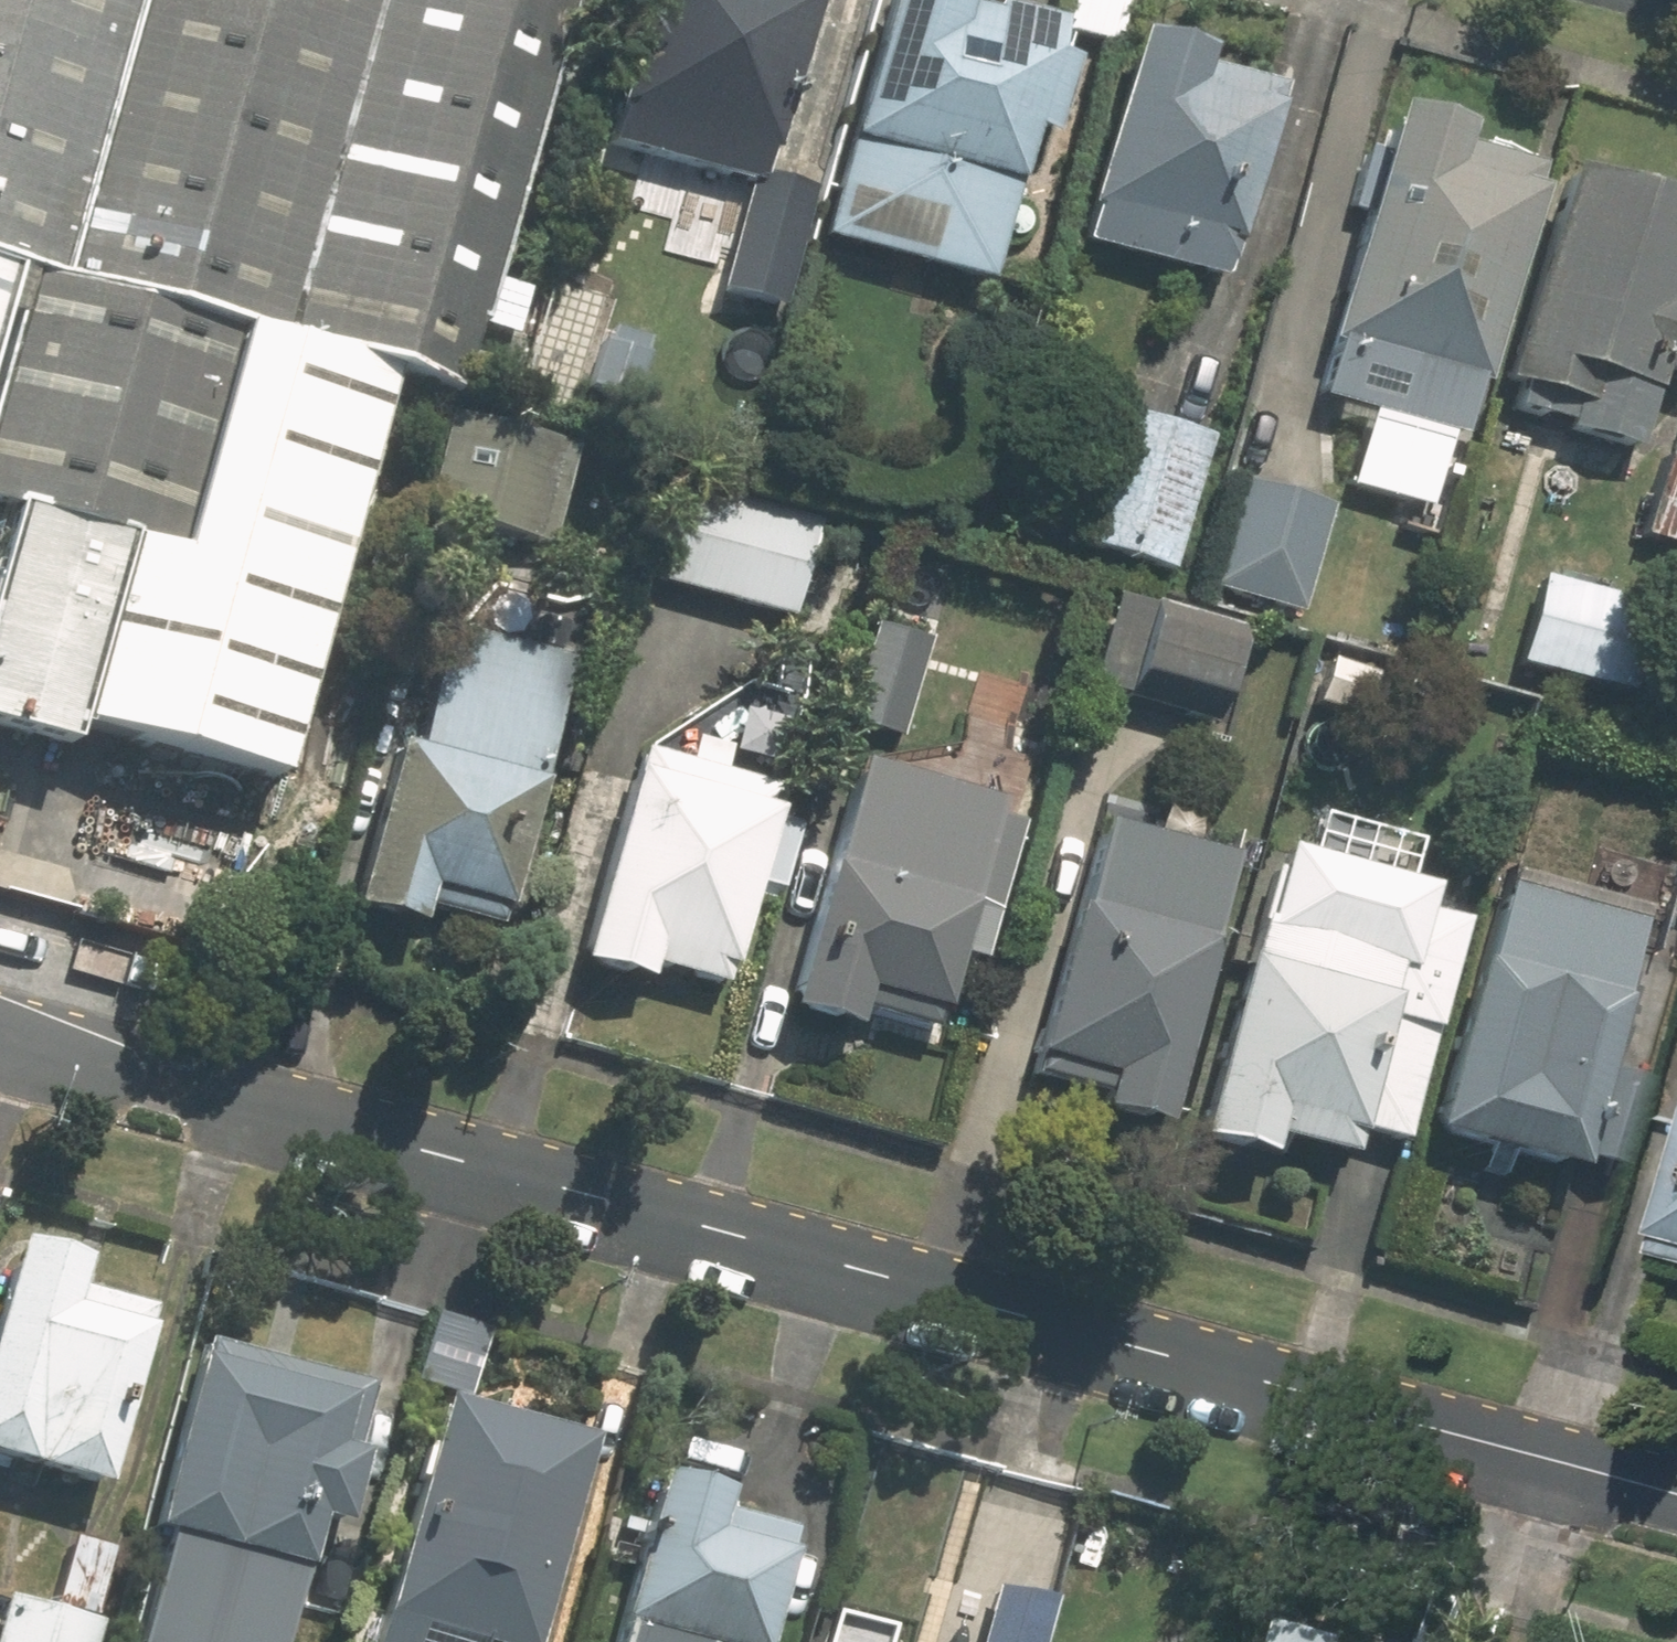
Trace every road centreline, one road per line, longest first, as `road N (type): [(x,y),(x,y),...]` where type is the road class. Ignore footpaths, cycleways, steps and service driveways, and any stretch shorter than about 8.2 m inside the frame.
road 1 (residential): [(0,1033),(159,1086),(331,1124),(1676,1502)]

